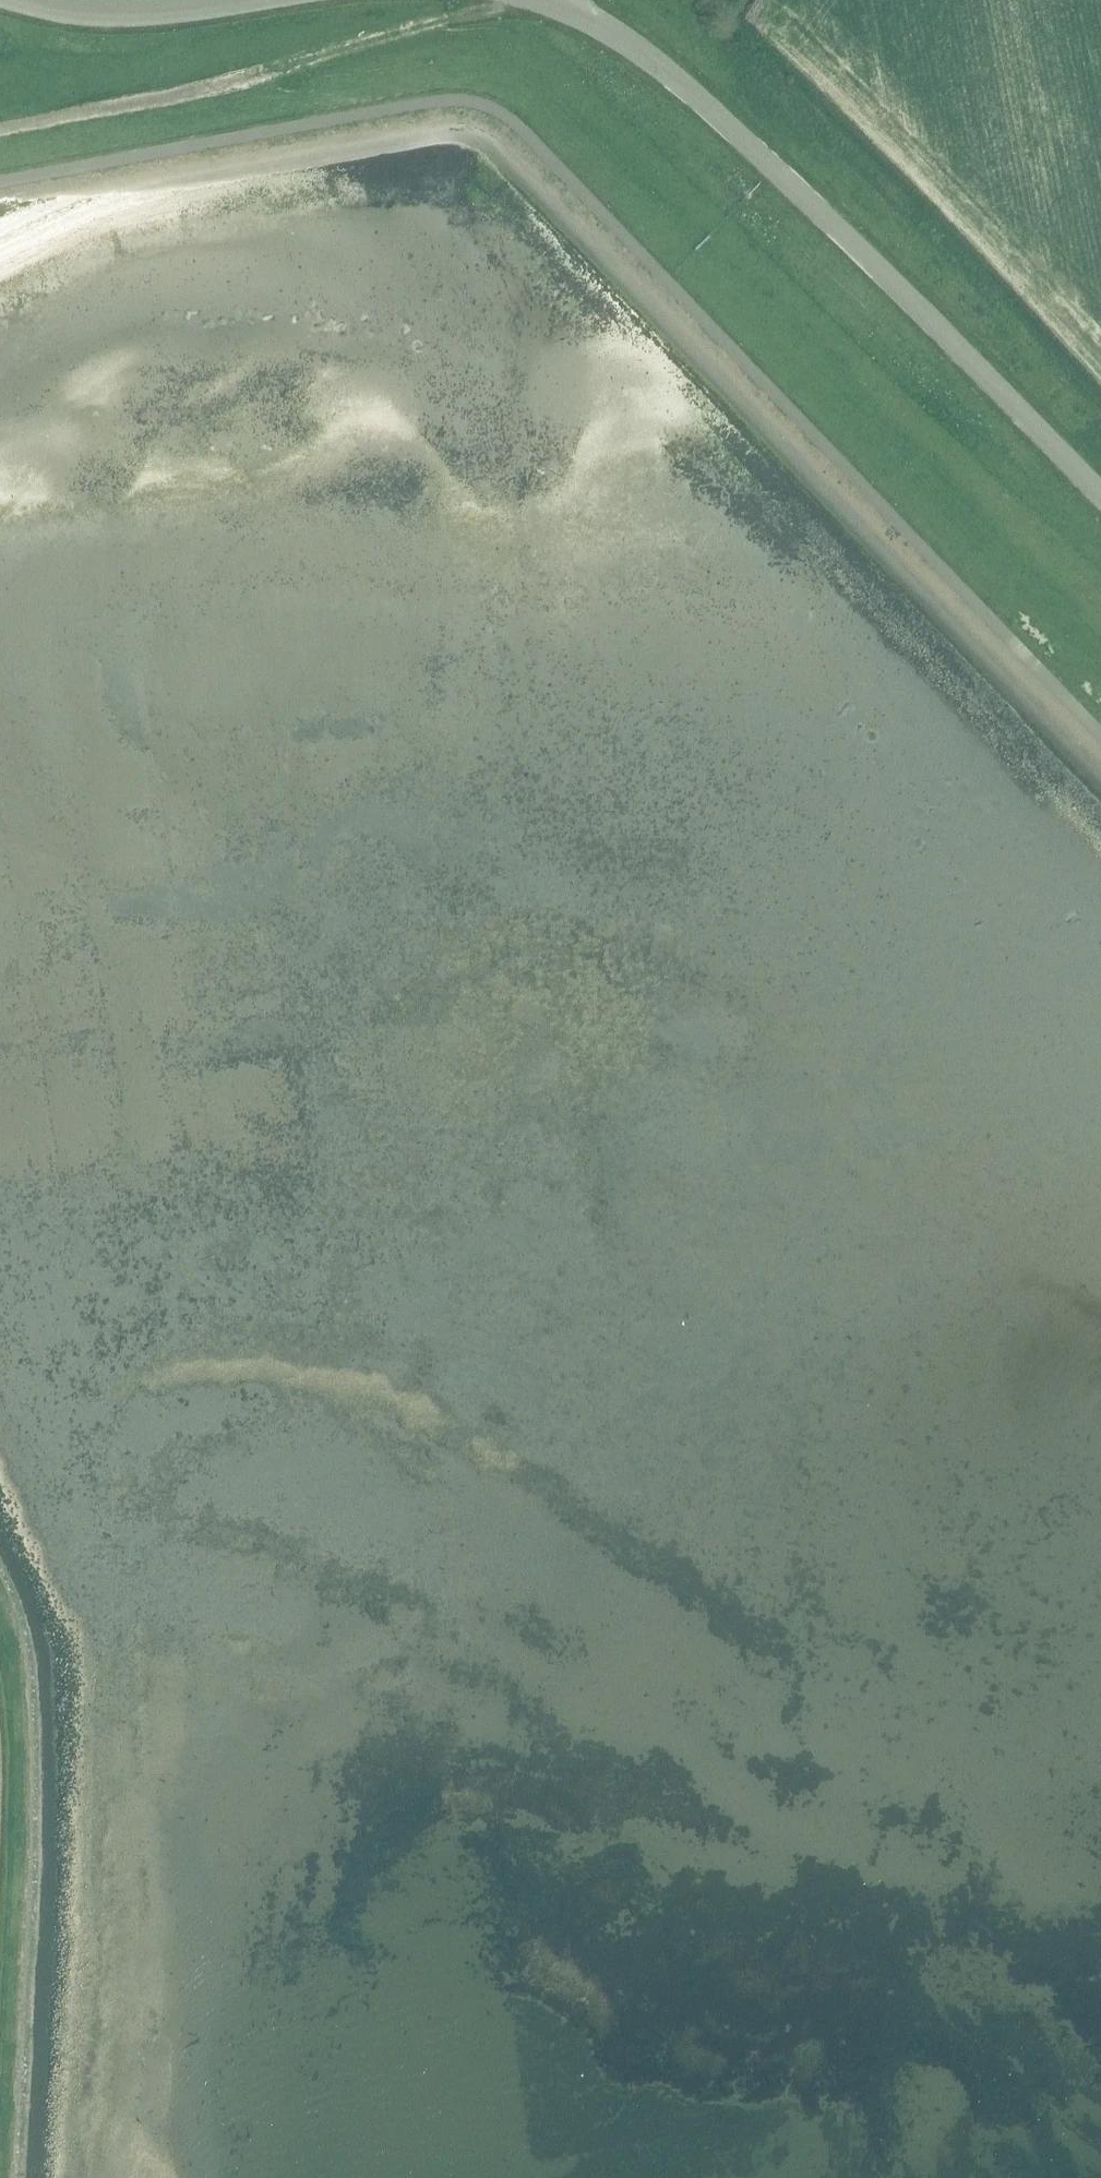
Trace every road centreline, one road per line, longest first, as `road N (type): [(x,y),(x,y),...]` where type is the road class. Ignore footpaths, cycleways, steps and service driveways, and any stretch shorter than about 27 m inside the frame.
road 1 (unclassified): [(1100,498),(696,92),(560,0)]
road 2 (track): [(13,2177),(29,1837),(19,1705),(0,1609)]
road 3 (unclassified): [(224,0),(118,14),(38,0)]

